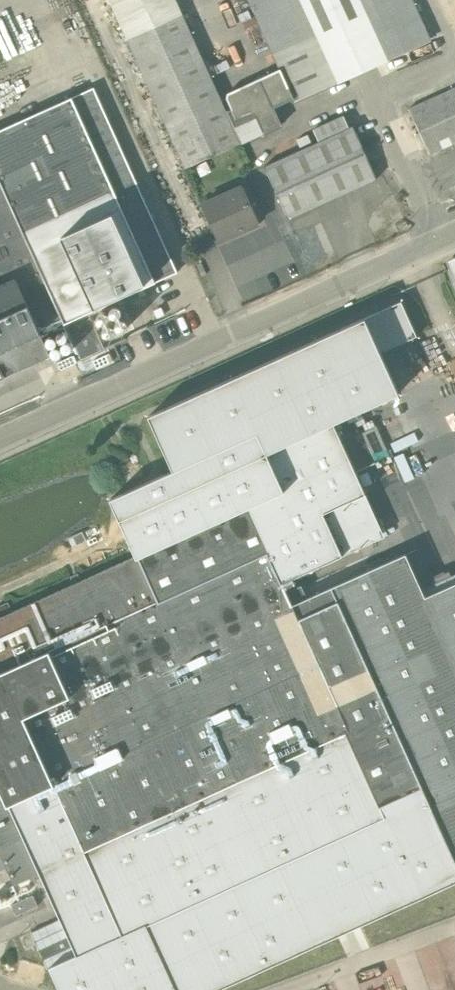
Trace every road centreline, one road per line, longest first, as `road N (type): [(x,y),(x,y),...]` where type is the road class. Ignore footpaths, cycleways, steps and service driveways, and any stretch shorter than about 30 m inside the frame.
road 1 (residential): [(0,442),(454,234)]

